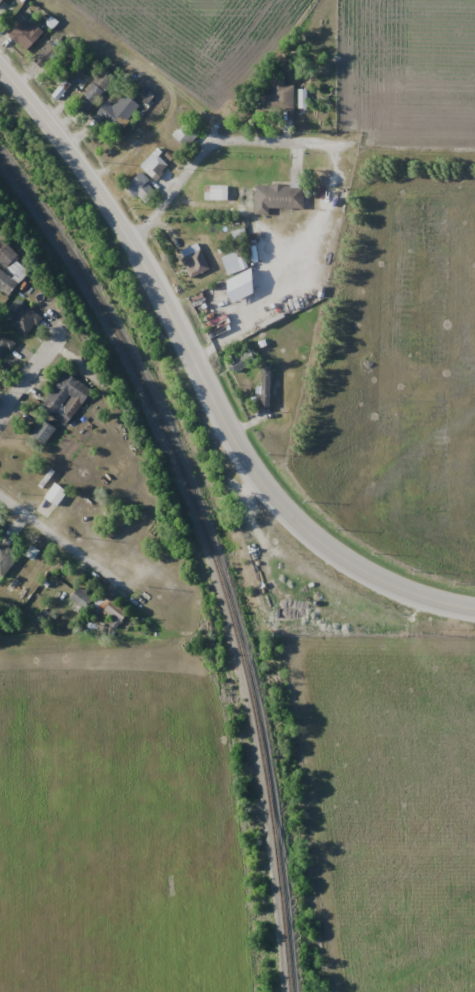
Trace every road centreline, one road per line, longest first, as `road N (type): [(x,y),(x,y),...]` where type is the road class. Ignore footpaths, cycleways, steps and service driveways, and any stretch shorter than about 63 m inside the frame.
road 1 (secondary): [(131,240),(243,456),(292,522),(386,586),(474,610)]
road 2 (residential): [(474,147),(211,141),(131,240)]
road 3 (residential): [(294,0),(131,240)]
road 4 (secondary): [(131,240),(0,68)]
road 5 (residential): [(0,496),(120,585)]

